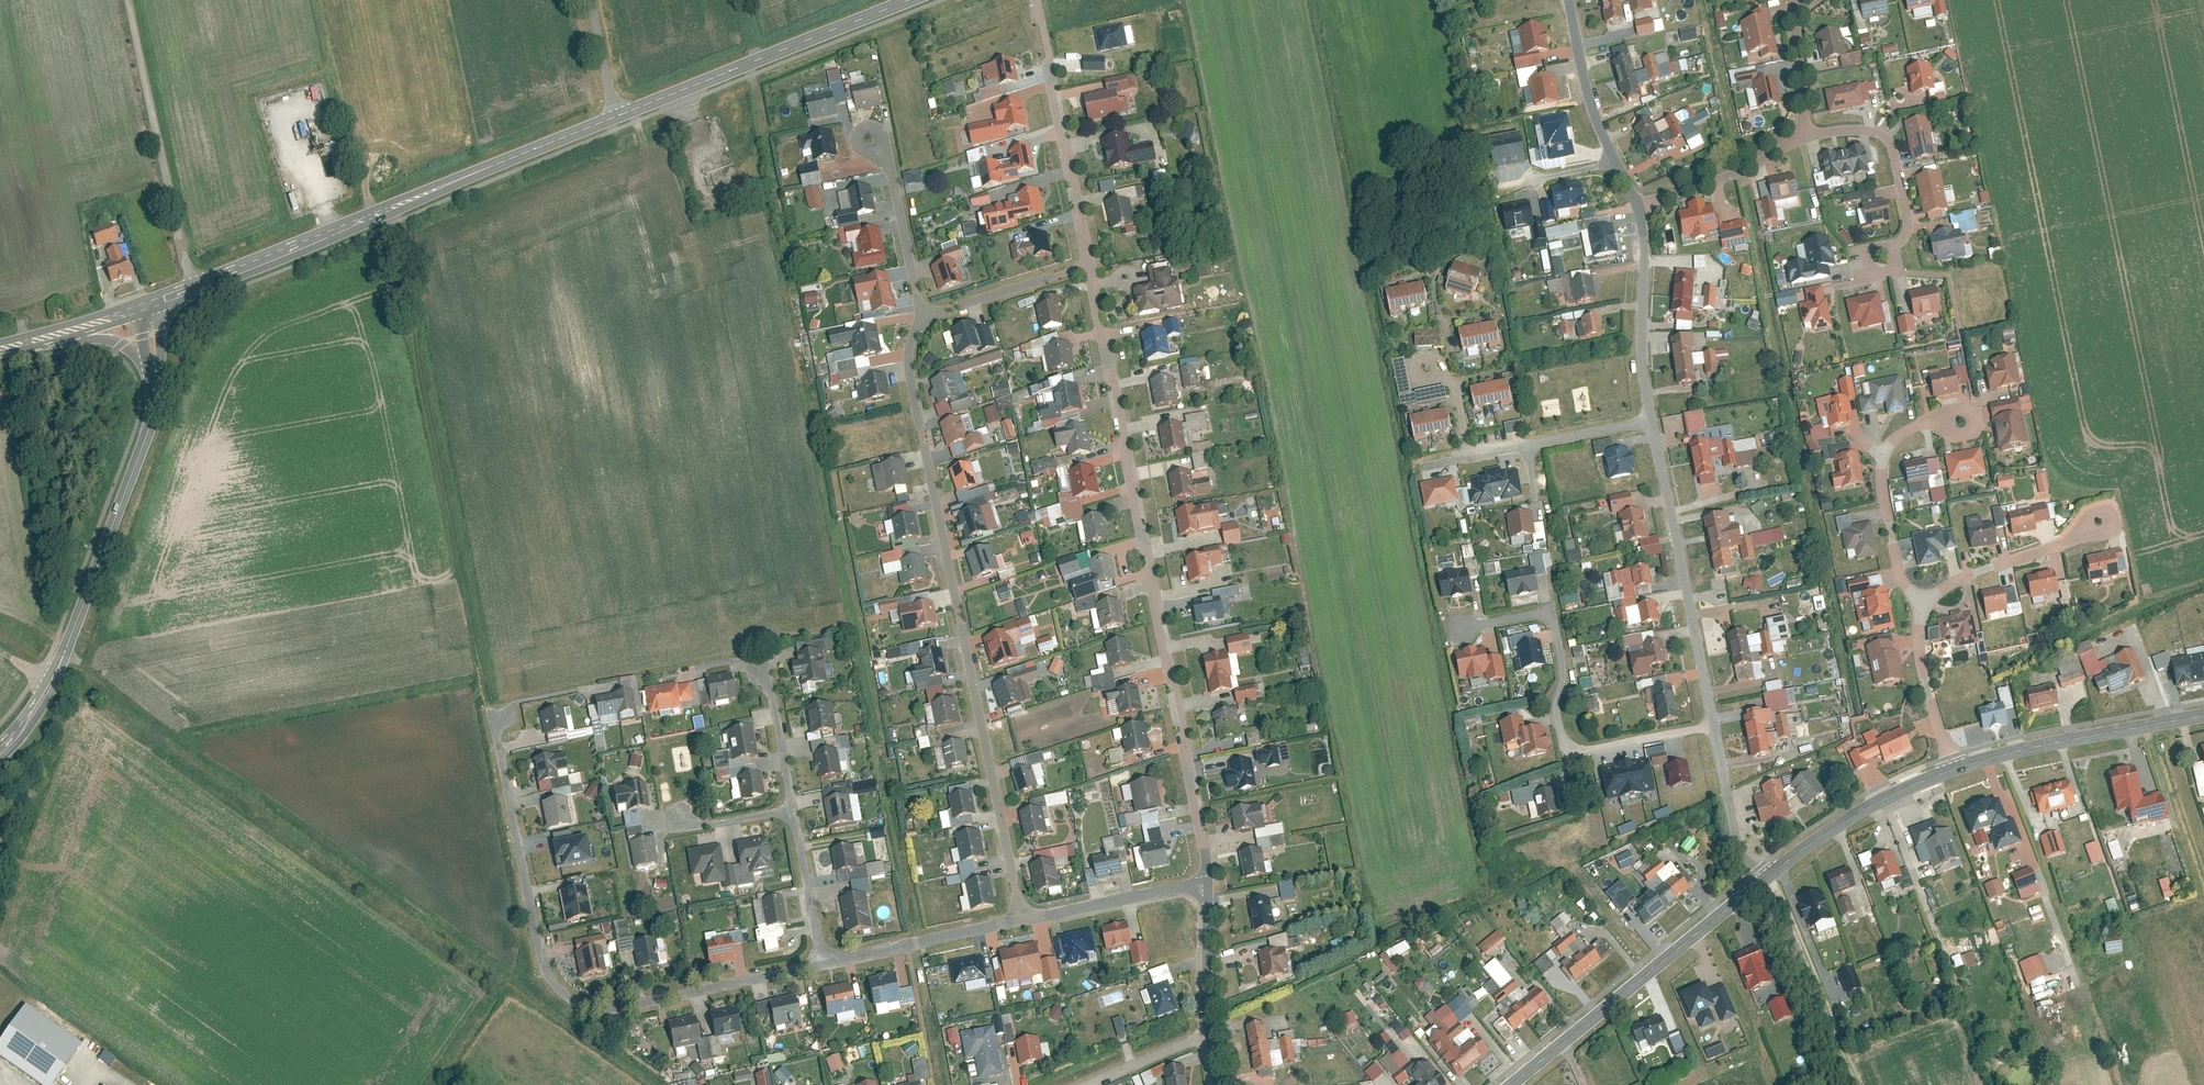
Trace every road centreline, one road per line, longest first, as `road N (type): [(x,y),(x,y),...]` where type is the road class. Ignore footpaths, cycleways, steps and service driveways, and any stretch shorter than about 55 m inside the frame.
road 1 (secondary): [(196,288),(910,0)]
road 2 (residential): [(1207,885),(1089,264)]
road 3 (residential): [(1026,921),(911,356),(922,307)]
road 4 (track): [(497,710),(401,241),(388,210)]
road 5 (secondary): [(0,754),(52,685),(142,449),(156,388)]
road 6 (residential): [(1458,628),(1551,617),(1563,677),(1559,720),(1578,751),(1712,724)]
road 7 (residential): [(1511,1084),(1754,885)]
road 8 (residential): [(1651,422),(1712,724)]
road 9 (unclassified): [(129,0),(196,288)]
road 10 (residential): [(497,710),(540,956),(555,987)]
road 11 (residential): [(824,962),(615,1006),(598,1007),(555,987)]
road 12 (residential): [(1089,264),(1037,0)]
road 13 (residential): [(1968,406),(1914,417),(1892,438),(1884,464),(1905,583),(1924,606)]
road 14 (residential): [(1952,769),(2203,714)]
road 15 (residential): [(1754,885),(1865,810),(1952,769)]
road 16 (residential): [(1638,206),(1651,422)]
road 17 (residential): [(1807,137),(1870,132),(1894,148),(1910,225),(1882,261)]
road 18 (residential): [(1026,921),(824,962)]
road 19 (track): [(1882,261),(1905,273),(1949,277),(1974,399),(1968,406)]
road 20 (residential): [(2103,525),(1962,574),(1924,606)]
road 21 (residential): [(1207,885),(1026,921)]
road 22 (residential): [(1638,206),(1735,173),(1807,137)]
road 23 (residential): [(881,131),(922,307)]
road 24 (residential): [(922,307),(1089,264)]
road 25 (residential): [(1569,0),(1586,89),(1615,165)]
road 26 (residential): [(1712,724),(1729,833),(1754,885)]
road 27 (residential): [(1924,606),(1921,665),(1952,769)]
road 28 (residential): [(793,801),(824,962)]
road 29 (residential): [(1208,1036),(1207,885)]
road 30 (residential): [(1793,0),(1807,137)]
road 31 (residential): [(768,672),(793,801)]
road 32 (residential): [(1089,1084),(1208,1036)]
road 33 (residential): [(1526,448),(1651,422)]
road 34 (secondary): [(54,337),(119,347),(156,388)]

